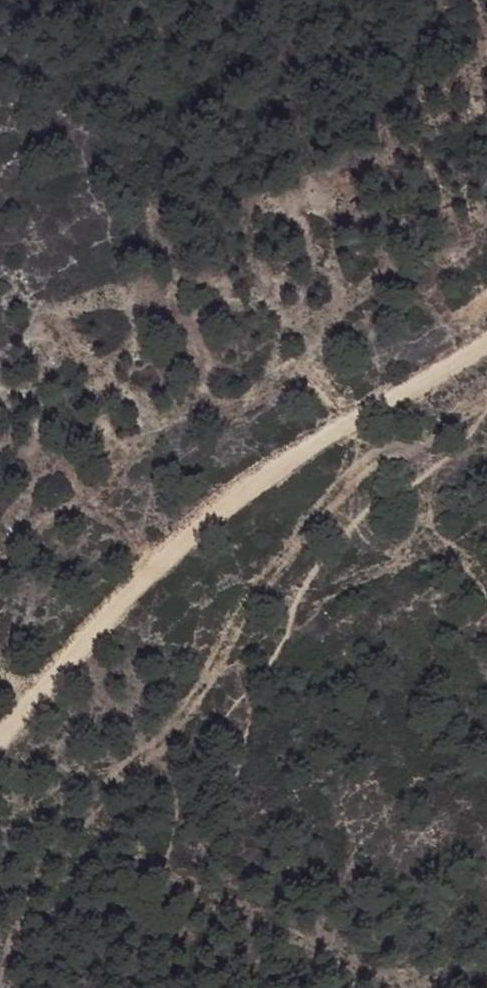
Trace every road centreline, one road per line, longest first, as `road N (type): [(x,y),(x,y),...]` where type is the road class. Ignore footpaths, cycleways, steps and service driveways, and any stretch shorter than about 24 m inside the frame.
road 1 (track): [(0,987),(54,865),(119,769),(160,747),(183,720),(258,581),(320,497),(364,461),(486,397)]
road 2 (track): [(0,748),(227,506),(486,338)]

